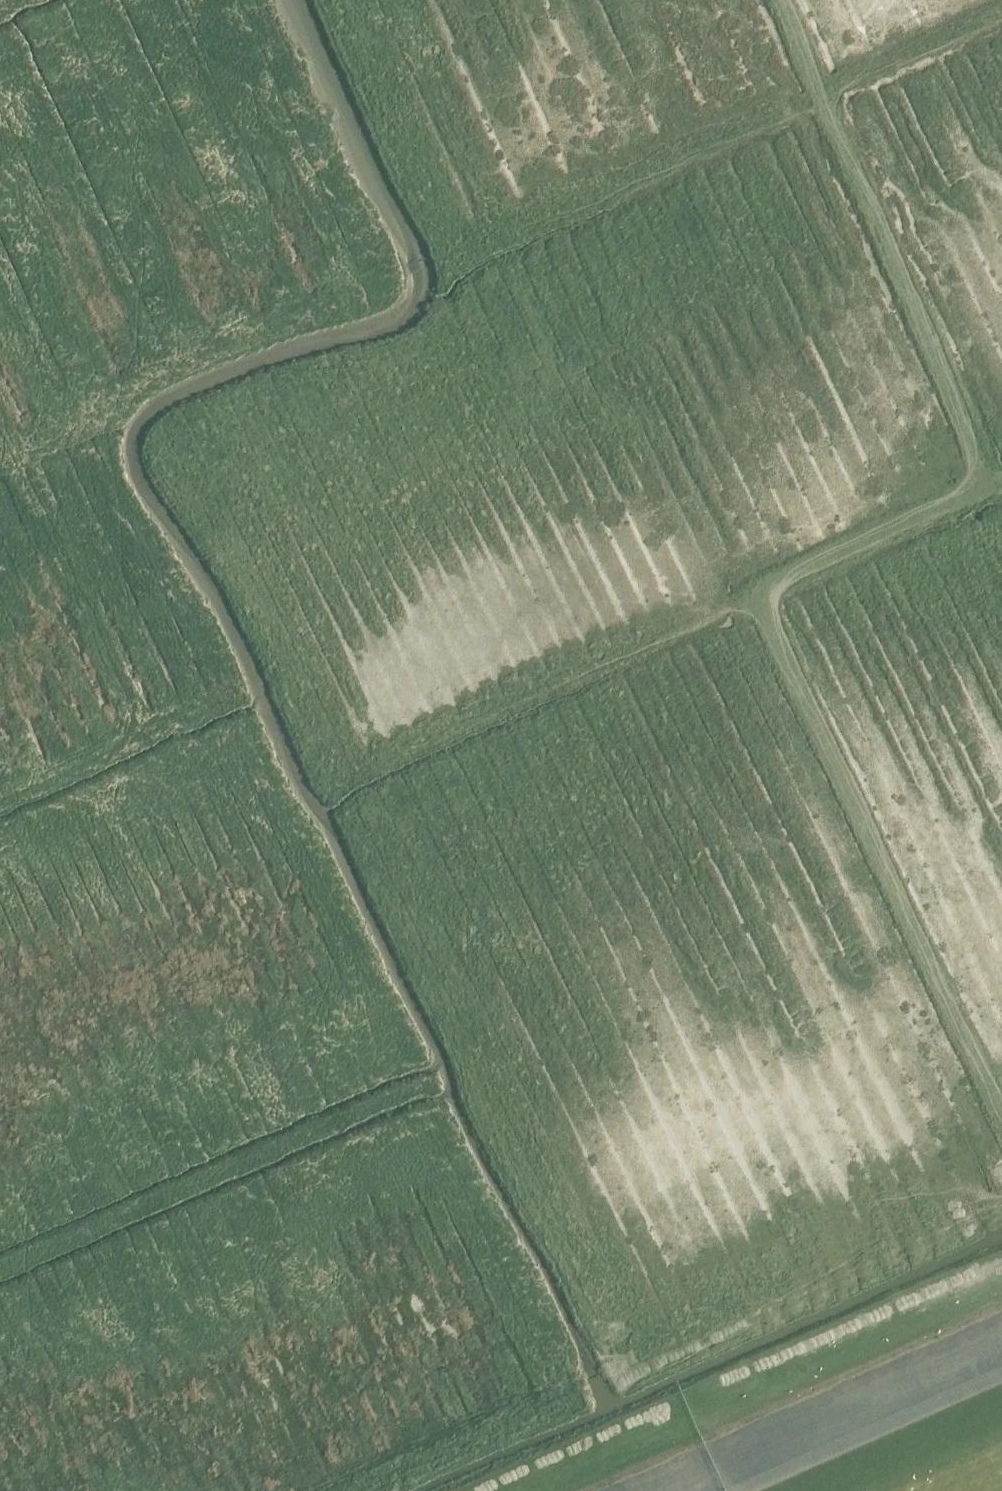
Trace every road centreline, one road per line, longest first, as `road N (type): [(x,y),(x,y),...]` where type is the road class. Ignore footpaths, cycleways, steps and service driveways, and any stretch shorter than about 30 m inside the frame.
road 1 (track): [(721,1490),(1001,1371)]

